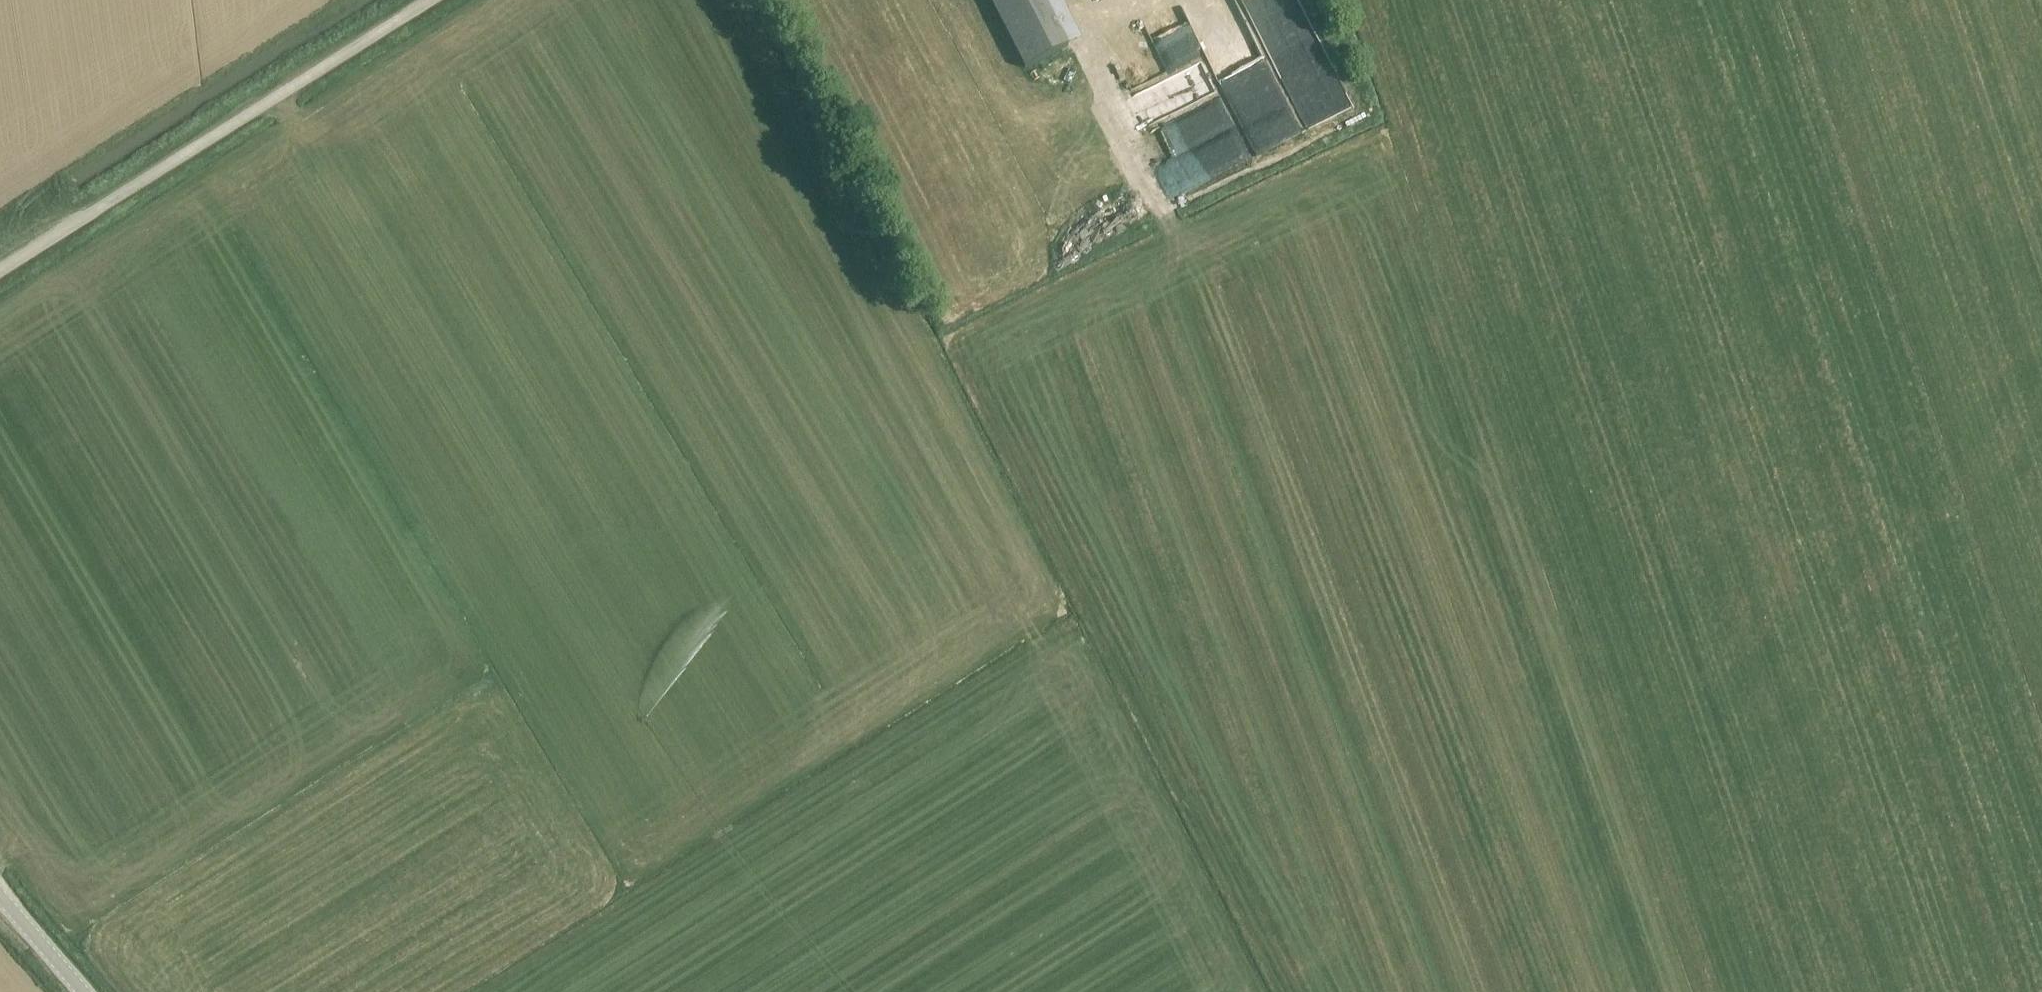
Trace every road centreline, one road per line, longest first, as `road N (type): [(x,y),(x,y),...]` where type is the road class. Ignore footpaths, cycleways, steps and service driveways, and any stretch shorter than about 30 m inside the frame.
road 1 (unclassified): [(0,266),(419,0)]
road 2 (unclassified): [(86,991),(0,892)]

